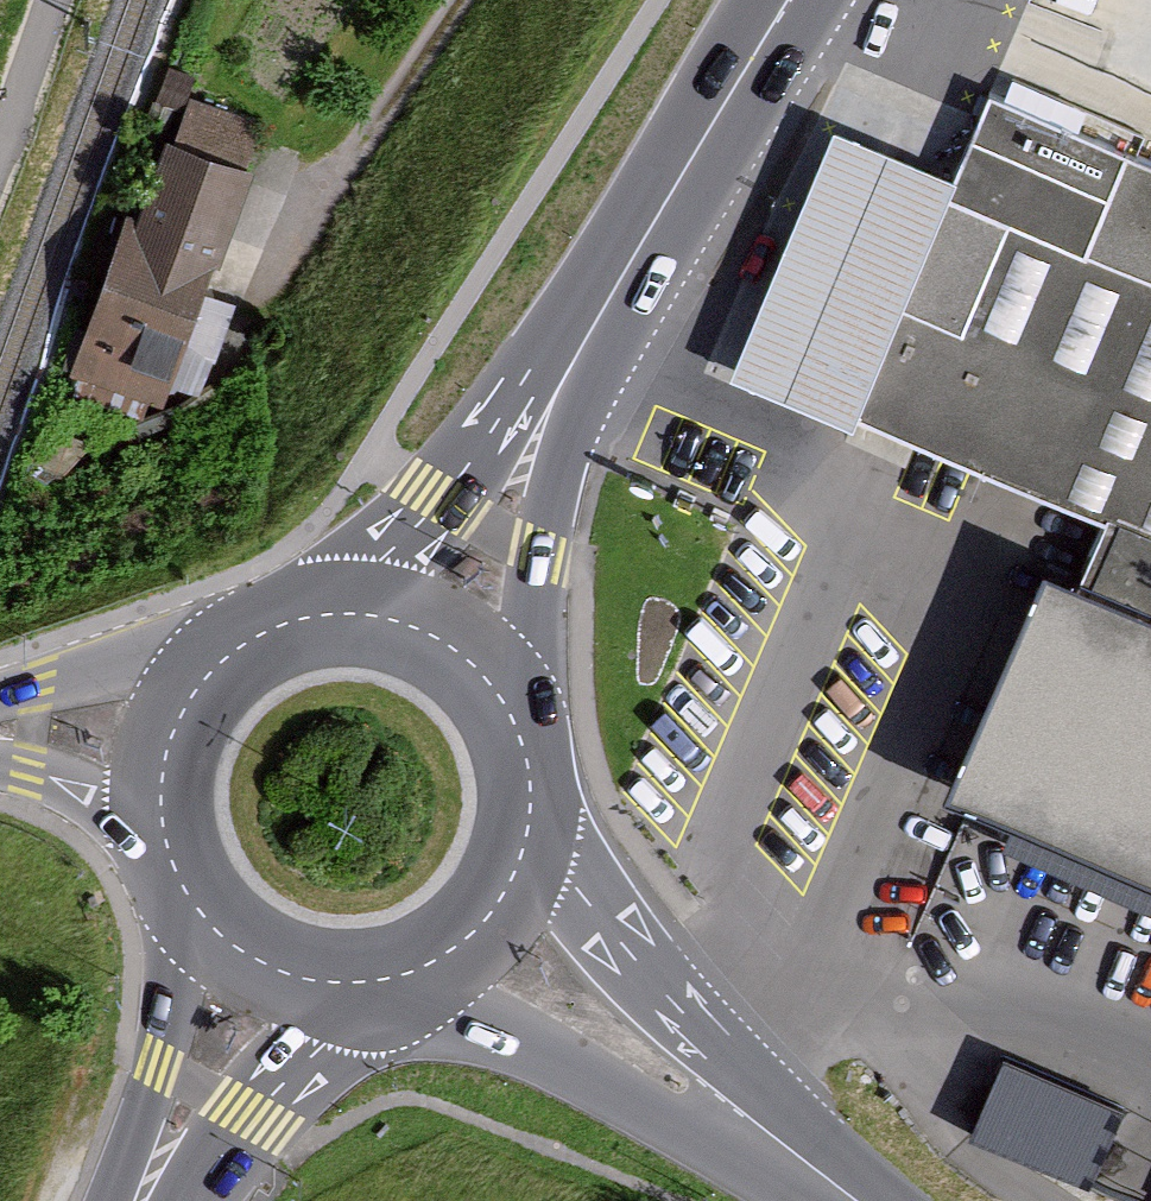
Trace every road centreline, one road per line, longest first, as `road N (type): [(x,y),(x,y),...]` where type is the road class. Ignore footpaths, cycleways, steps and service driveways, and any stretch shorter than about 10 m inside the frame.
road 1 (primary): [(555,392),(791,0)]
road 2 (secondary): [(400,978),(460,1013),(734,1113)]
road 3 (track): [(273,304),(465,0)]
road 4 (secondary): [(734,1113),(532,826)]
road 5 (primary): [(517,721),(553,495),(555,392)]
road 6 (primary): [(555,392),(322,614)]
road 7 (primary): [(154,1200),(324,1046),(374,984)]
road 8 (primary): [(193,906),(136,1200)]
road 9 (tertiary): [(239,646),(38,691),(0,713)]
road 10 (primary): [(517,721),(470,658),(437,635),(362,613),(322,614)]
road 11 (primary): [(239,646),(180,714),(164,758),(166,850)]
road 12 (primary): [(400,978),(448,956),(488,921),(517,877),(532,826)]
road 13 (primary): [(193,906),(228,944),(273,970),(323,984),(374,984)]
road 14 (tertiary): [(0,757),(102,806),(166,850)]
road 15 (secondary): [(734,1113),(859,1200)]

